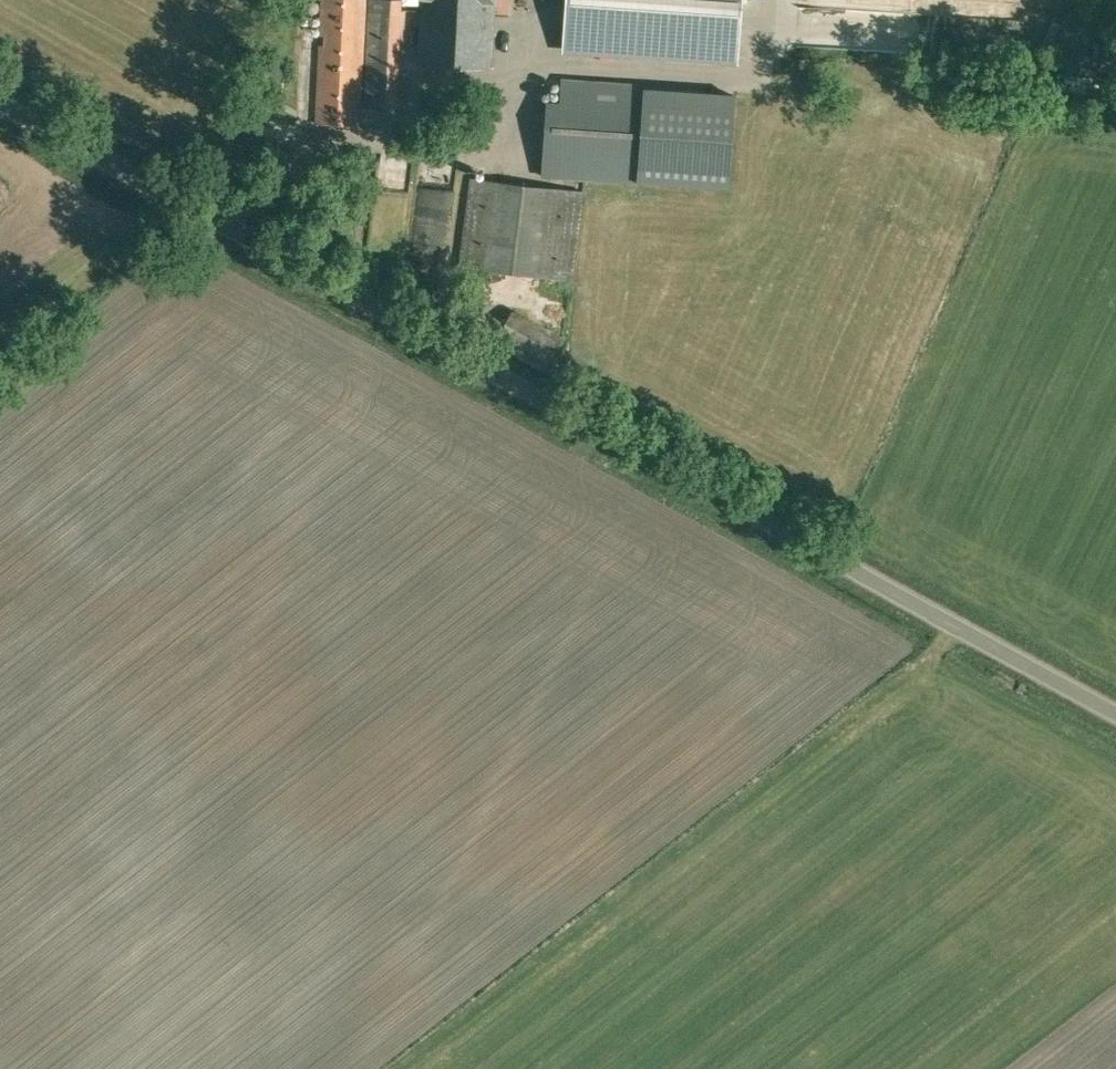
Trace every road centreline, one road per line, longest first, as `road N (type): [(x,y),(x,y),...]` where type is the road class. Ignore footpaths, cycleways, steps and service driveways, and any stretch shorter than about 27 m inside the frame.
road 1 (unclassified): [(1115,709),(0,102)]

